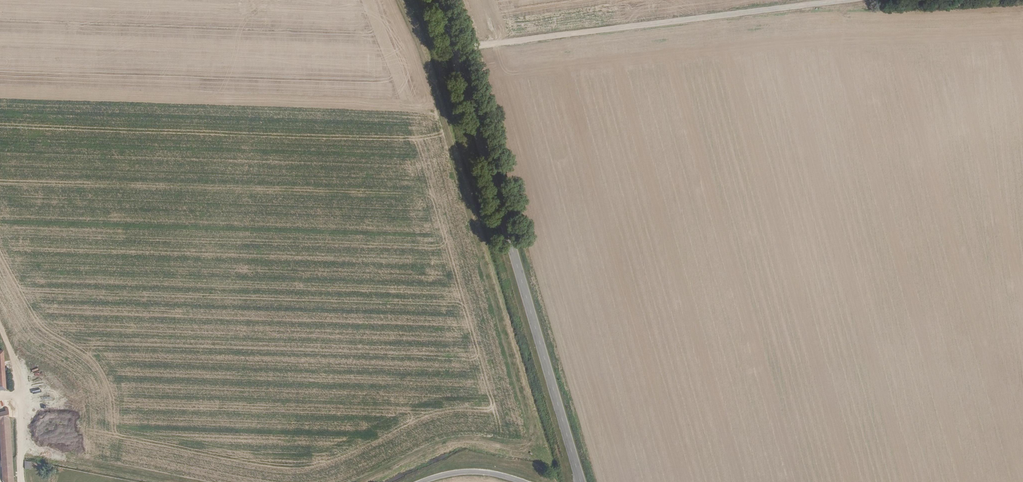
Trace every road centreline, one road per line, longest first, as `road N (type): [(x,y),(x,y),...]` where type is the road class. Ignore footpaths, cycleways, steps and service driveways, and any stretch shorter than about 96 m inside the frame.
road 1 (tertiary): [(580,481),(440,0)]
road 2 (track): [(454,50),(847,0)]

